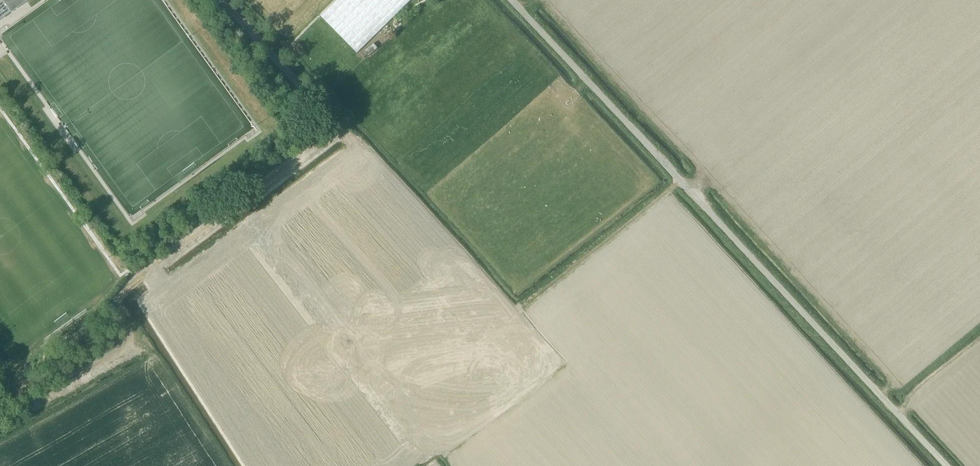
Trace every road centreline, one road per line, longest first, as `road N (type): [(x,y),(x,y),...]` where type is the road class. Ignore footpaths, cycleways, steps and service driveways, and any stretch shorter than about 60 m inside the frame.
road 1 (unclassified): [(945,465),(512,0)]

